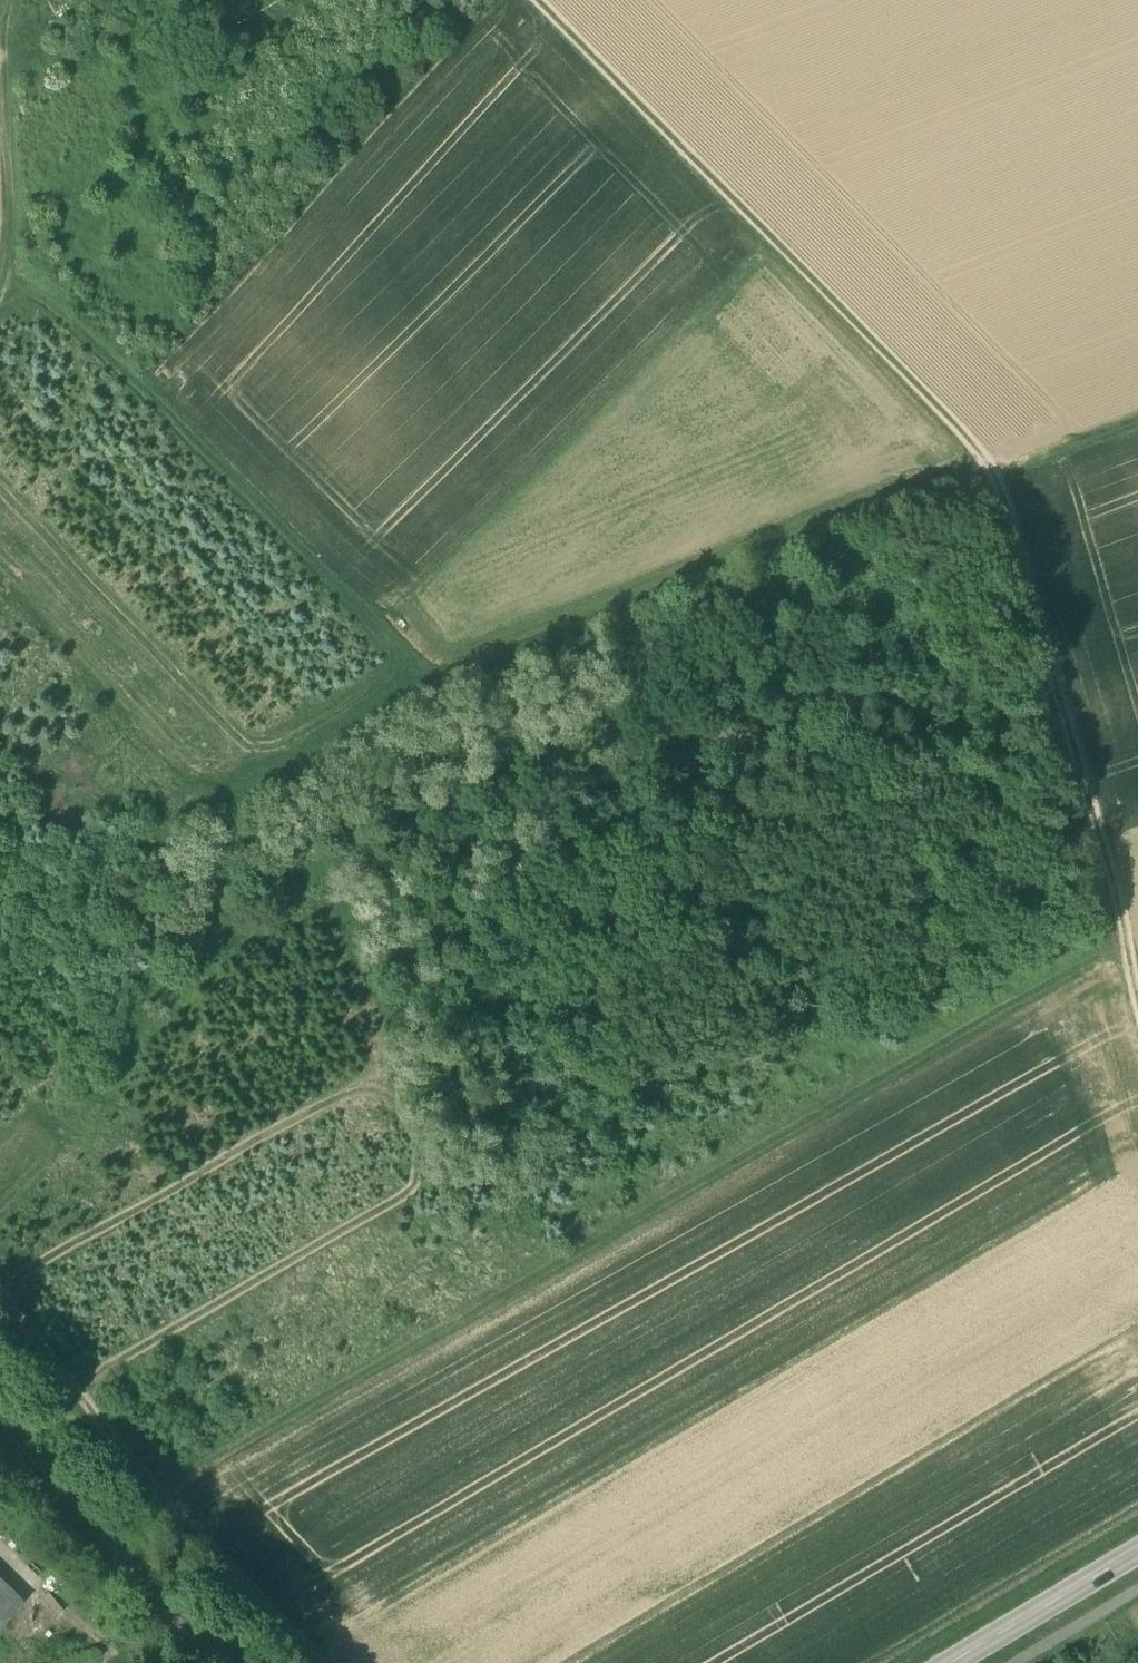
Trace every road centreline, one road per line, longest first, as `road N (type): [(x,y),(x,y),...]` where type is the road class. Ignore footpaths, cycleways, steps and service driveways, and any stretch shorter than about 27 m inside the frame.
road 1 (track): [(1137,998),(1075,742),(995,471),(964,427),(544,0)]
road 2 (track): [(15,246),(447,662),(475,672),(995,471)]
road 3 (track): [(160,1494),(1123,933)]
road 4 (track): [(0,482),(62,540),(266,769),(264,788),(195,892),(82,1111),(55,1152),(0,1206)]
road 5 (track): [(316,1662),(105,1432),(0,1295)]
road 6 (track): [(0,1289),(389,1064)]
road 7 (track): [(71,1390),(427,1186)]
road 8 (track): [(15,0),(6,61),(17,221),(0,291)]
road 9 (tertiary): [(954,1662),(1137,1549)]
road 10 (track): [(999,478),(1137,426)]

